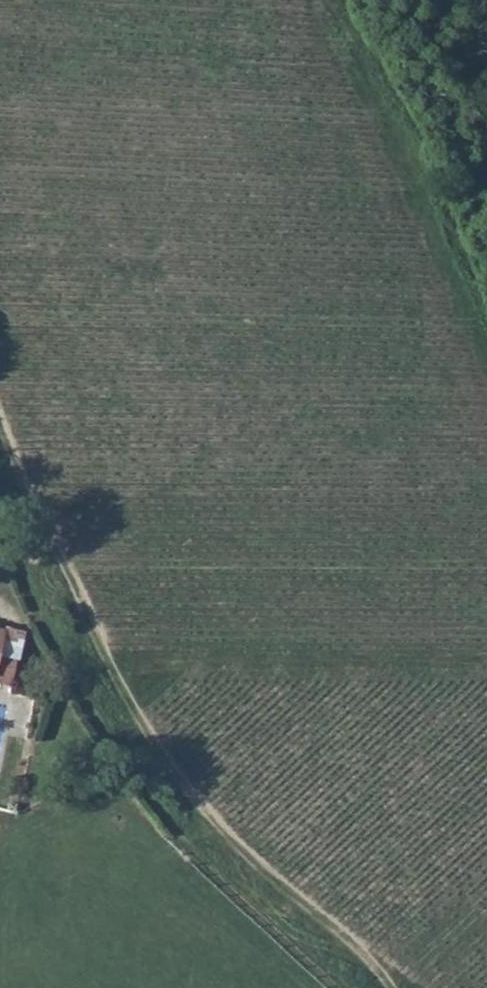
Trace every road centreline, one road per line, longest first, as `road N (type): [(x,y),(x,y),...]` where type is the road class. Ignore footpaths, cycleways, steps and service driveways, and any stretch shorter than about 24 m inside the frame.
road 1 (track): [(348,987),(157,811),(28,601),(0,524)]

